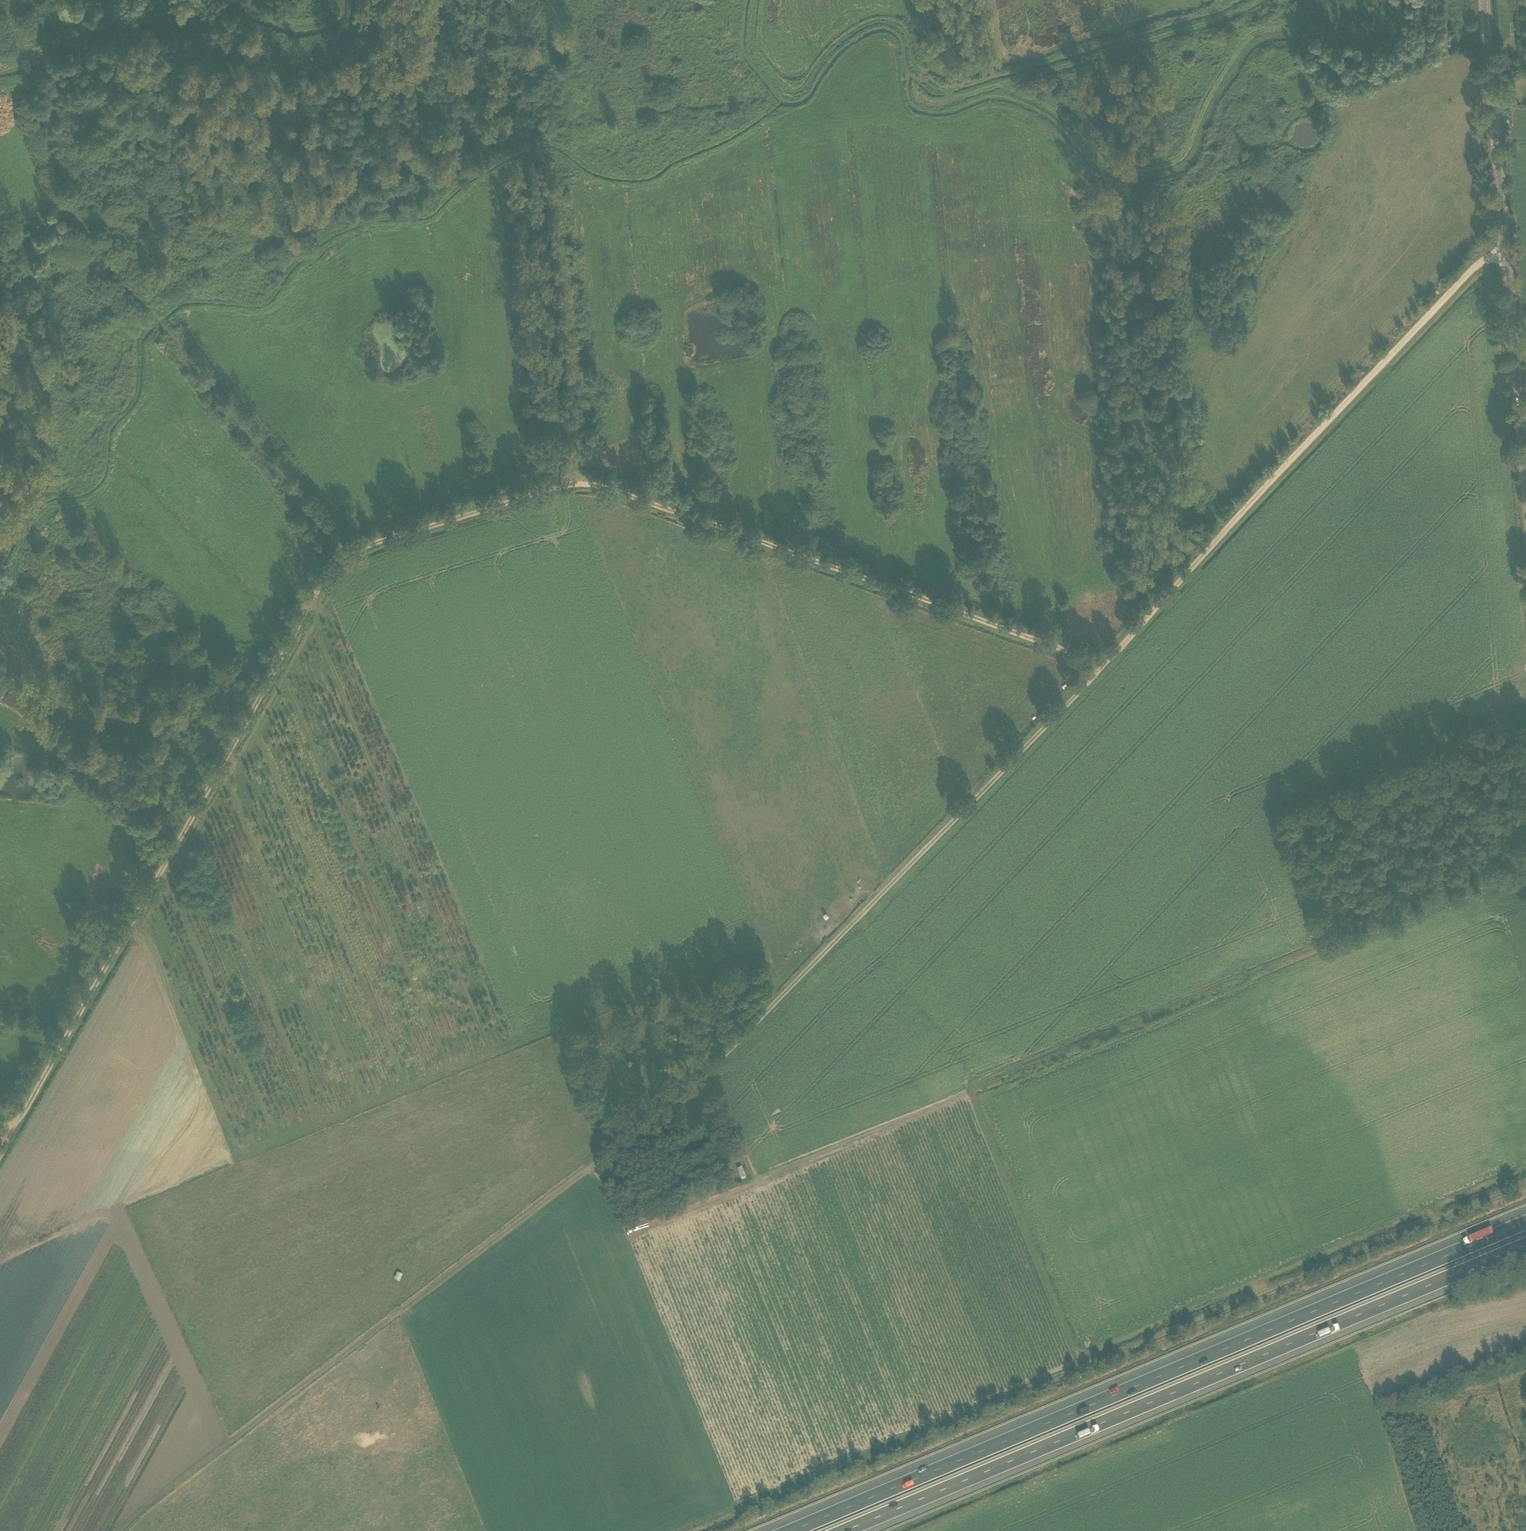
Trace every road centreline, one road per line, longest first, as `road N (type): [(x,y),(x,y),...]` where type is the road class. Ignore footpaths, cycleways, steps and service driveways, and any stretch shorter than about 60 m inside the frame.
road 1 (track): [(737,1509),(1525,1184)]
road 2 (motorway): [(1525,1223),(791,1530)]
road 3 (track): [(1104,662),(592,487),(432,525),(349,556)]
road 4 (motorway): [(845,1530),(1525,1245)]
road 5 (track): [(1104,662),(700,1079),(602,1163)]
road 6 (track): [(349,556),(9,1135)]
road 7 (track): [(125,1530),(602,1163)]
road 8 (track): [(1487,257),(1104,662)]
road 9 (tertiary): [(1525,470),(1484,0)]
road 10 (track): [(349,556),(70,209)]

